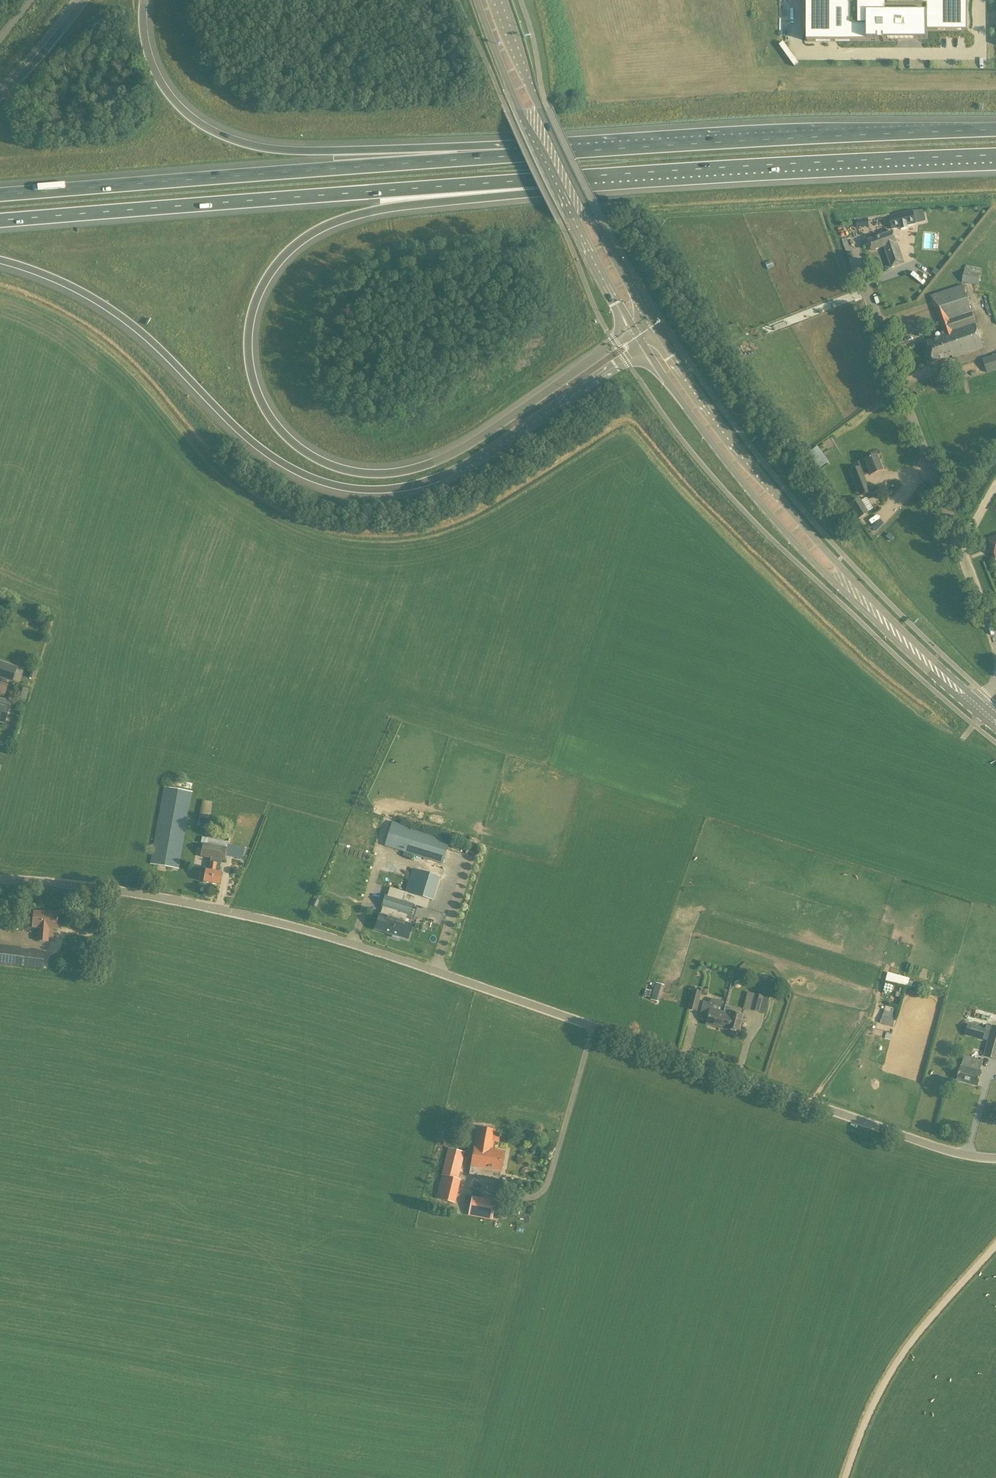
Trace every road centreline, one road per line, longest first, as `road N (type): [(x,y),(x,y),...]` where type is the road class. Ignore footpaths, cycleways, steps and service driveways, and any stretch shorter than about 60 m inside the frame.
road 1 (unclassified): [(995,1158),(911,1139),(300,929),(121,891),(0,878)]
road 2 (motorway): [(635,330),(439,462),(408,471),(368,476),(311,457),(274,421),(256,386),(253,315),(265,284),(303,239),(390,210),(531,194),(605,175)]
road 3 (motorway): [(0,261),(93,296),(275,458),(340,490),(431,483),(645,348)]
road 4 (motorway): [(0,222),(605,175)]
road 5 (motorway): [(511,156),(0,194)]
road 6 (motorway): [(995,130),(511,156)]
road 7 (motorway): [(511,156),(412,148),(288,152),(225,137),(196,121),(154,74),(144,0)]
road 8 (unclassified): [(995,644),(844,230)]
road 9 (motorway): [(605,175),(995,156)]
road 10 (secondary): [(478,0),(529,134),(635,330)]
road 11 (secondary): [(655,330),(541,111),(498,0)]
road 12 (secondary): [(868,607),(713,416),(655,330)]
road 13 (secondary): [(645,348),(780,527),(868,607)]
road 14 (unclassified): [(846,1477),(888,1375),(995,1246)]
road 15 (secondary): [(983,711),(868,607)]
road 16 (track): [(741,339),(866,292)]
road 17 (motorway): [(85,0),(0,97)]

